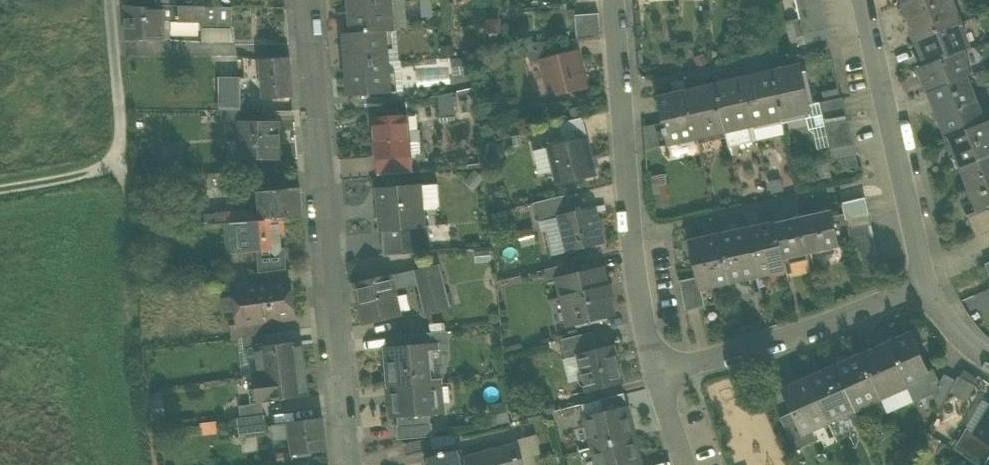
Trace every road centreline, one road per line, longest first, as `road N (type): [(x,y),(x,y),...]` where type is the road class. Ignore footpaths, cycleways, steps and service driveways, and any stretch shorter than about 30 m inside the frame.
road 1 (residential): [(349,464),(307,0)]
road 2 (residential): [(617,0),(637,234),(663,378)]
road 3 (residential): [(860,0),(932,292)]
road 4 (residential): [(932,292),(663,378)]
road 5 (track): [(0,195),(125,170),(122,113)]

